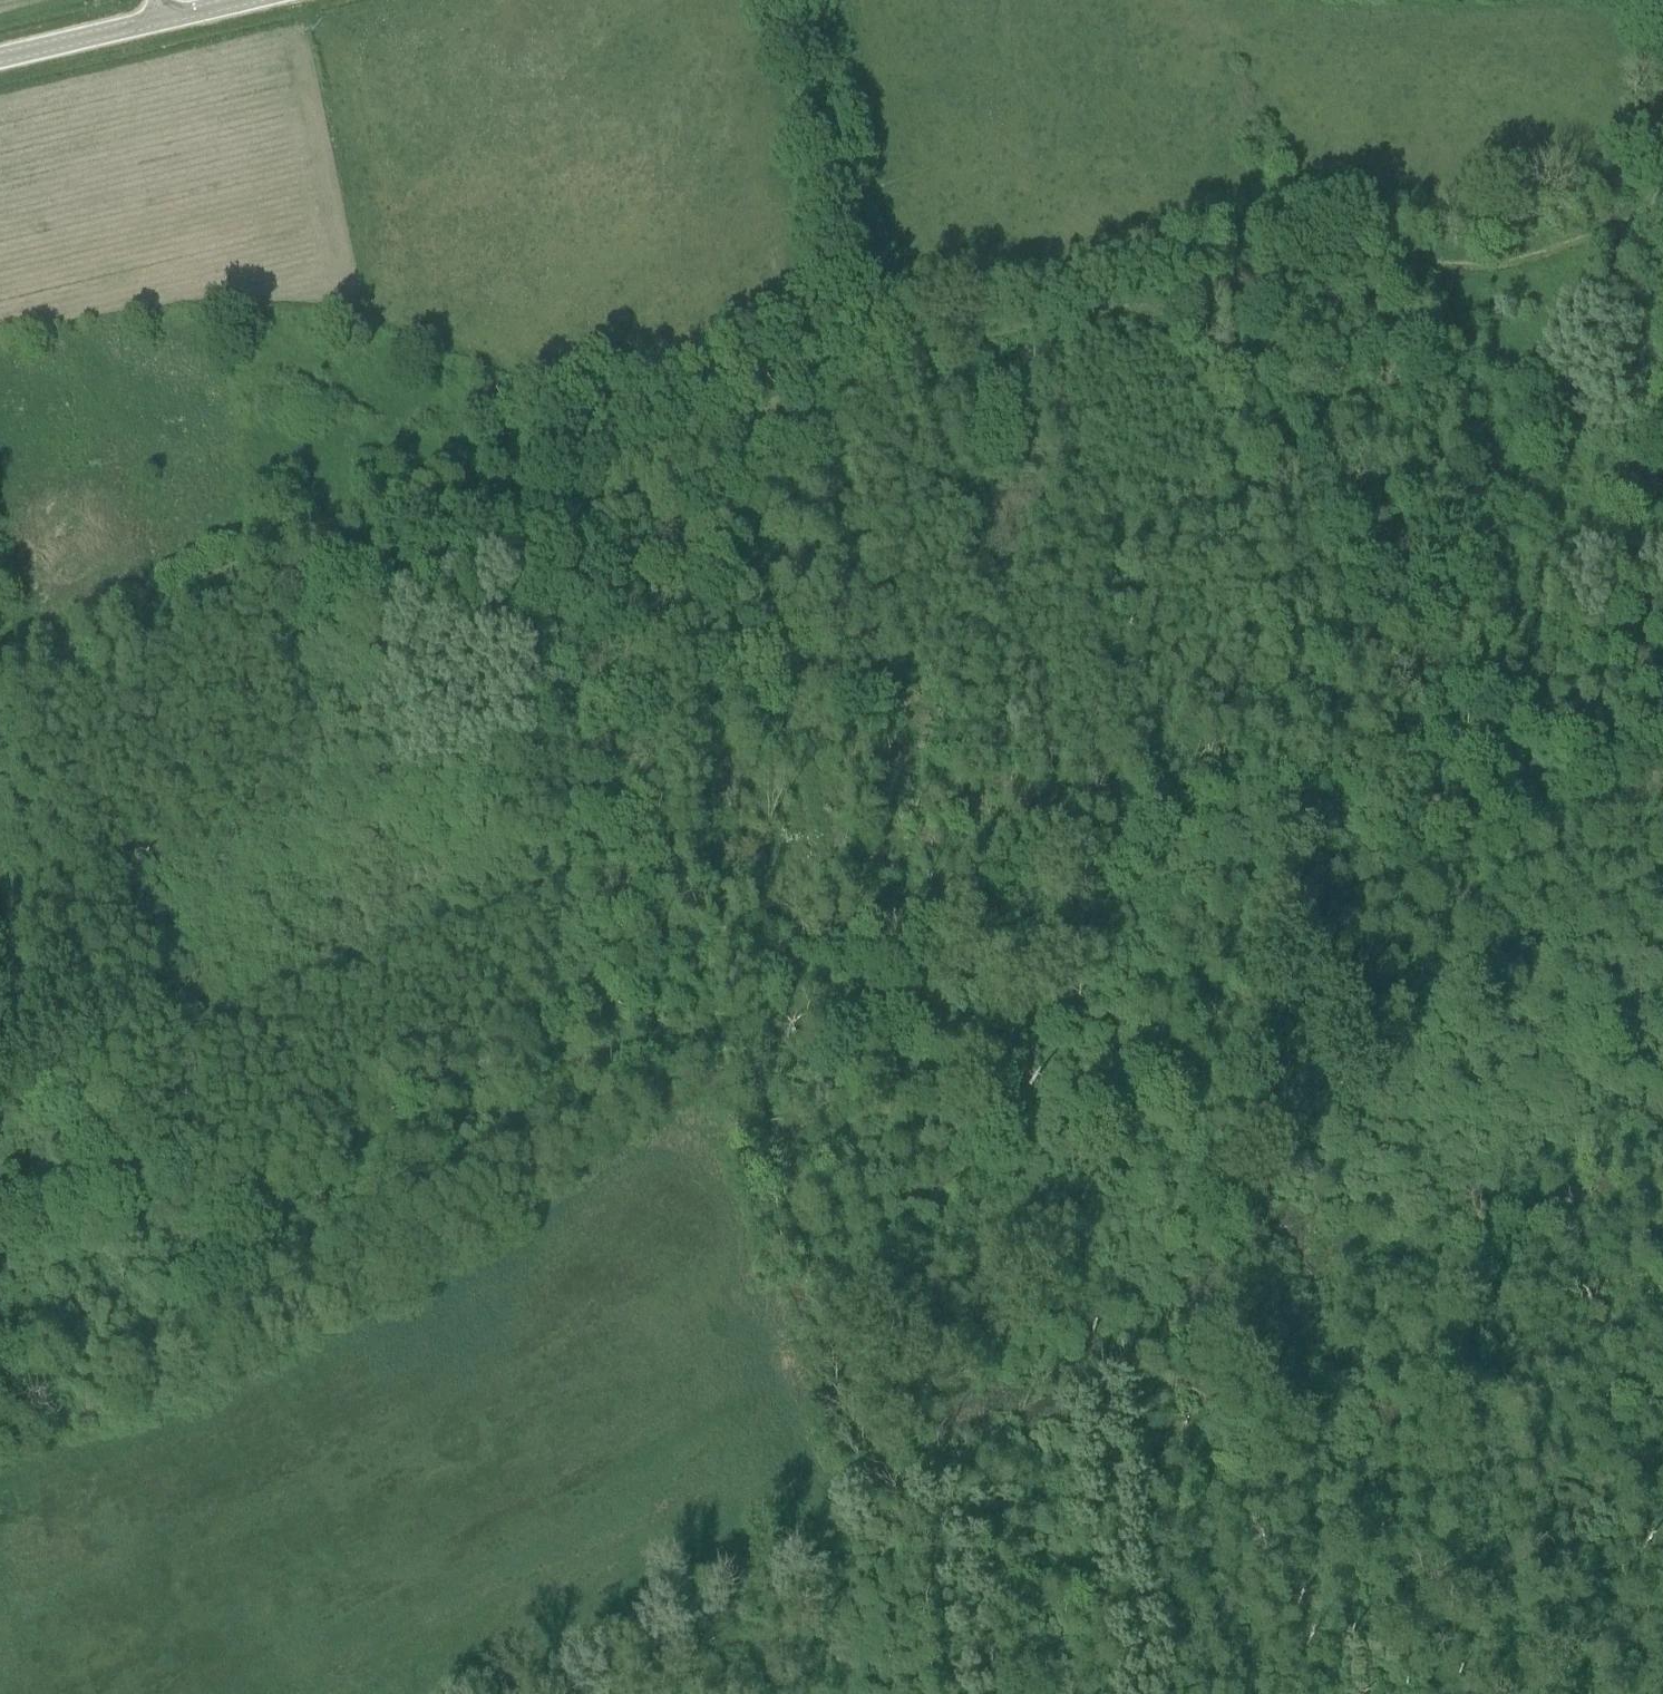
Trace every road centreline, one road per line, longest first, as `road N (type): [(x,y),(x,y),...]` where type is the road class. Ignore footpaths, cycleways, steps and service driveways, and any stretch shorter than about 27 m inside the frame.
road 1 (track): [(1662,151),(1647,226),(1573,239),(1442,239),(1303,257),(919,334),(638,464),(575,463)]
road 2 (tertiary): [(0,66),(284,0)]

